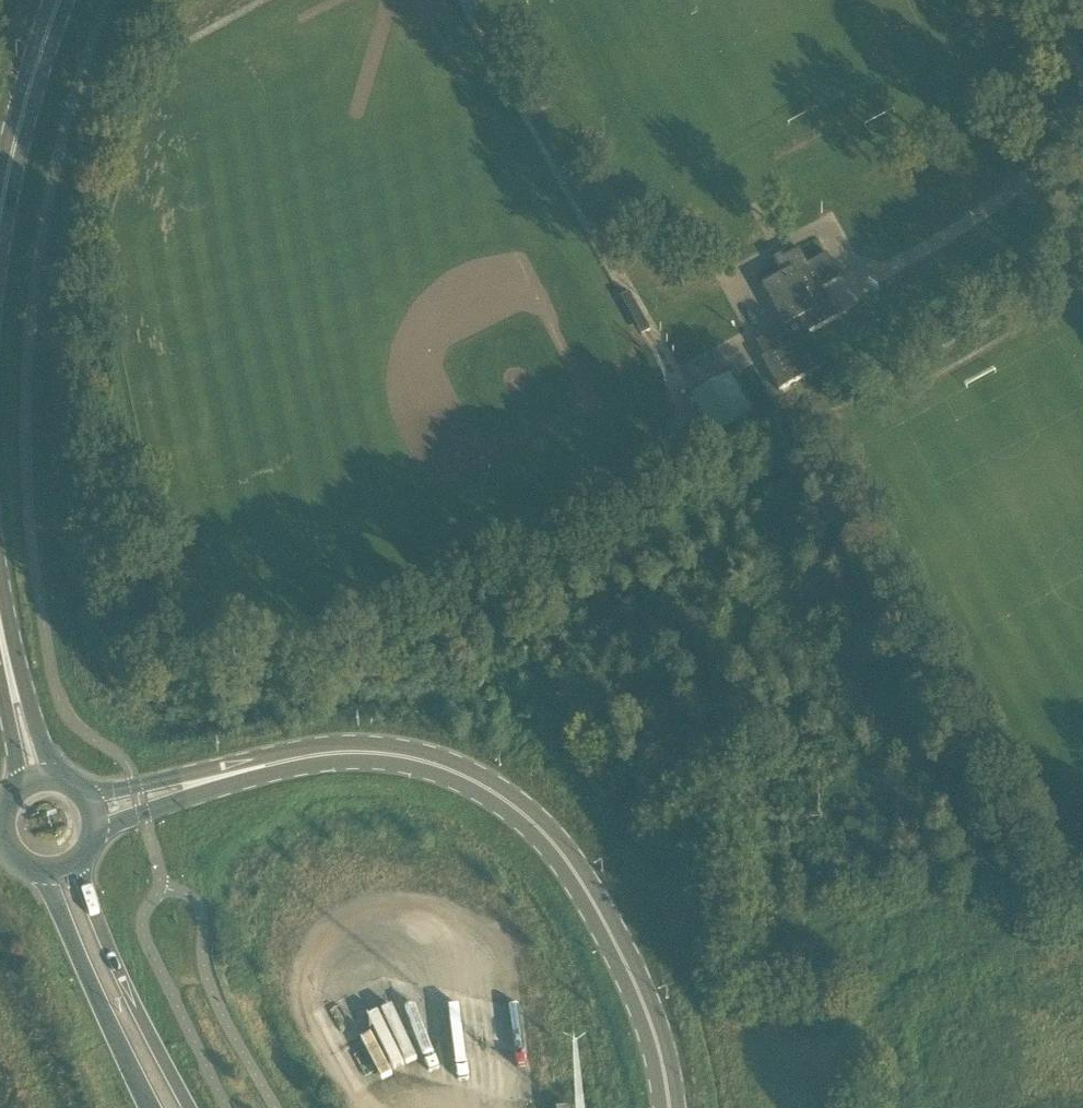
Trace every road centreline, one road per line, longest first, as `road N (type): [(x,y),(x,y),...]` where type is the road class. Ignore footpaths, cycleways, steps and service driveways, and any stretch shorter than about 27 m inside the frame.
road 1 (secondary): [(670,1107),(652,1026),(625,963),(570,867),(525,818),(470,780),(412,759),(345,752),(262,766)]
road 2 (primary): [(191,1107),(148,1031),(75,862)]
road 3 (primary): [(43,871),(148,1107)]
road 4 (primary): [(59,0),(0,212)]
road 5 (secondary): [(262,766),(82,793)]
road 6 (secondary): [(93,830),(262,766)]
road 7 (primary): [(54,778),(9,665)]

